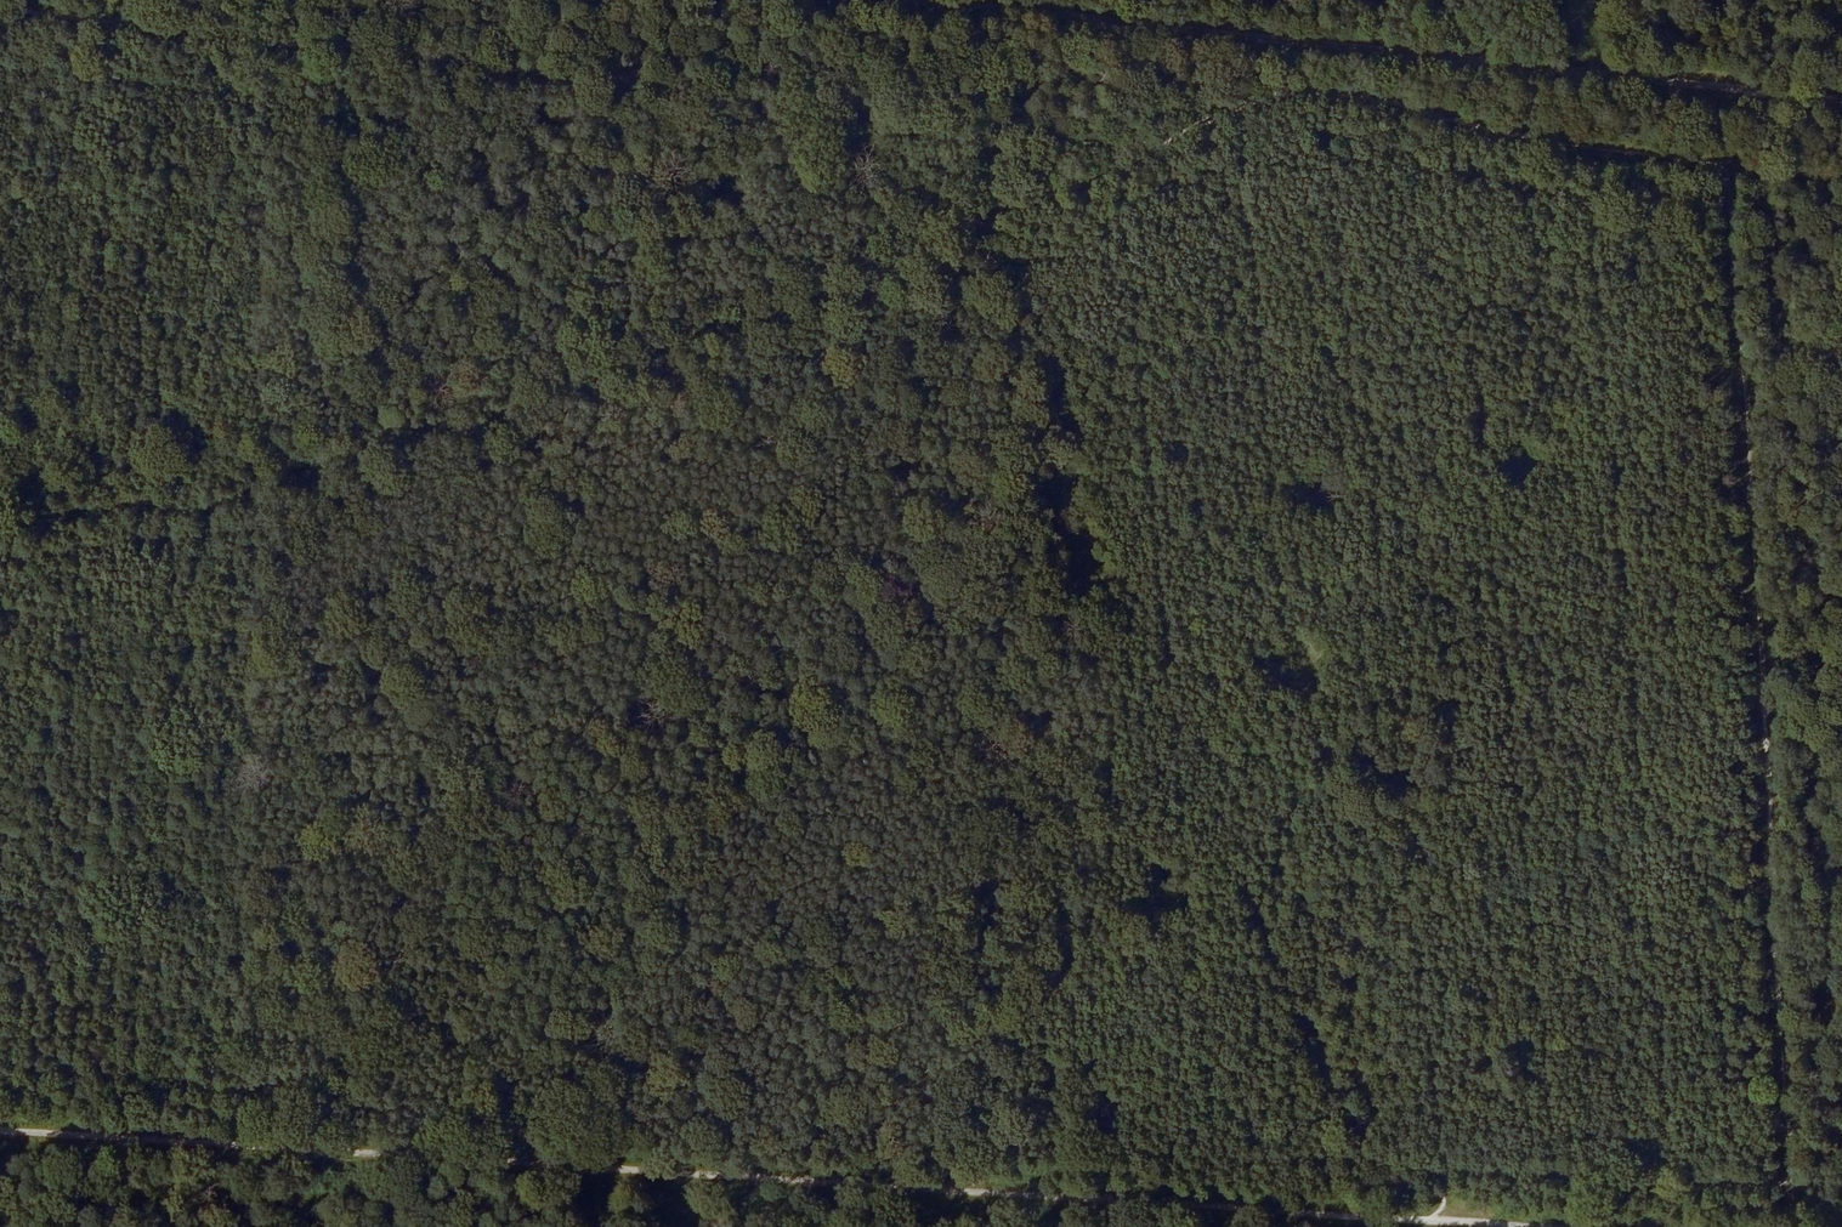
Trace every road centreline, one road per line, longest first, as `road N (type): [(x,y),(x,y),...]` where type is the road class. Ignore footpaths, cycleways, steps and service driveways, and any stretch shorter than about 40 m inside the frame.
road 1 (track): [(1367,1226),(0,1140)]
road 2 (track): [(918,0),(1841,105)]

